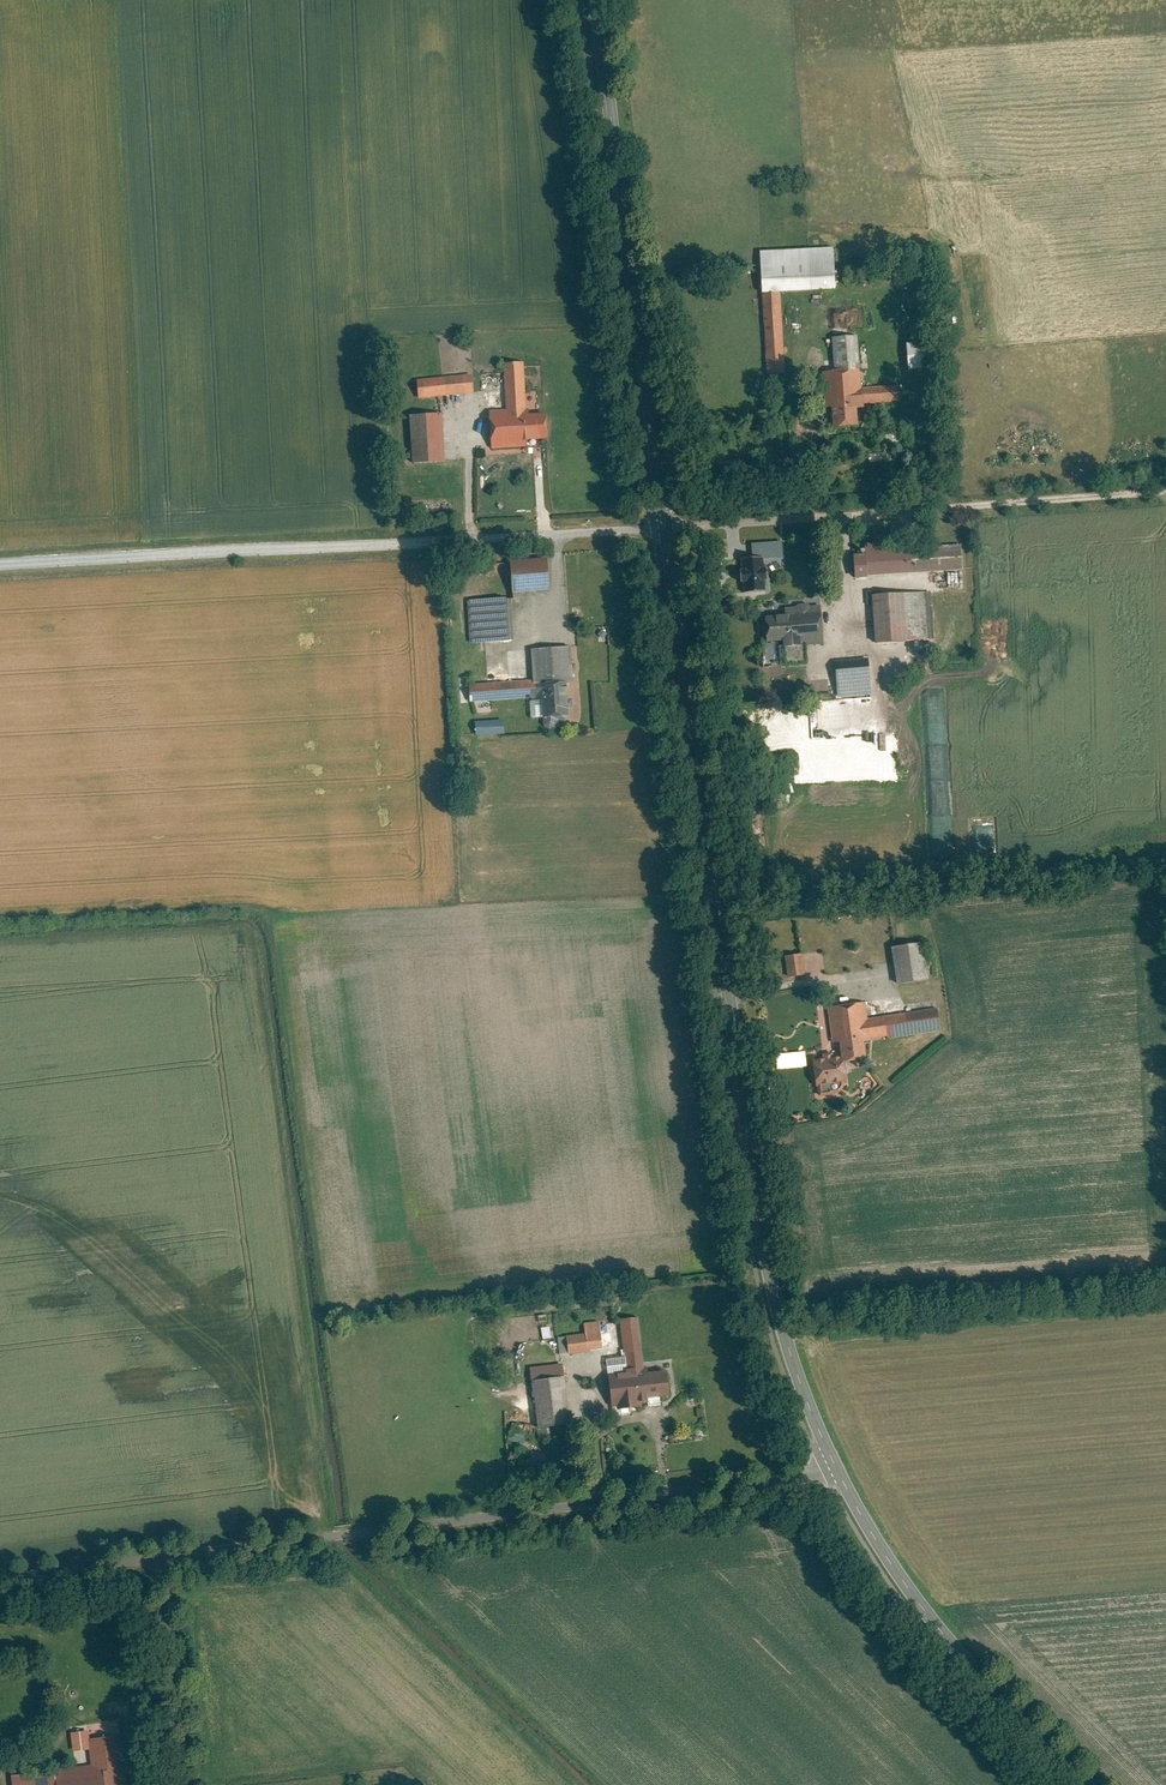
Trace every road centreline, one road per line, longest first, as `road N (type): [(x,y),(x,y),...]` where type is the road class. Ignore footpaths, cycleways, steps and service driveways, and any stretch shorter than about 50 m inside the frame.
road 1 (tertiary): [(669,528),(764,1248),(787,1353),(835,1467)]
road 2 (unclassified): [(835,1467),(160,1557)]
road 3 (tertiary): [(594,0),(669,528)]
road 4 (track): [(669,528),(1165,487)]
road 5 (track): [(412,540),(0,564)]
road 6 (tertiary): [(835,1467),(925,1608),(1087,1784)]
road 7 (residential): [(669,528),(412,540)]
road 8 (residential): [(160,1557),(189,1784)]
road 9 (unclassified): [(160,1557),(0,1577)]
road 10 (track): [(841,511),(848,650)]

